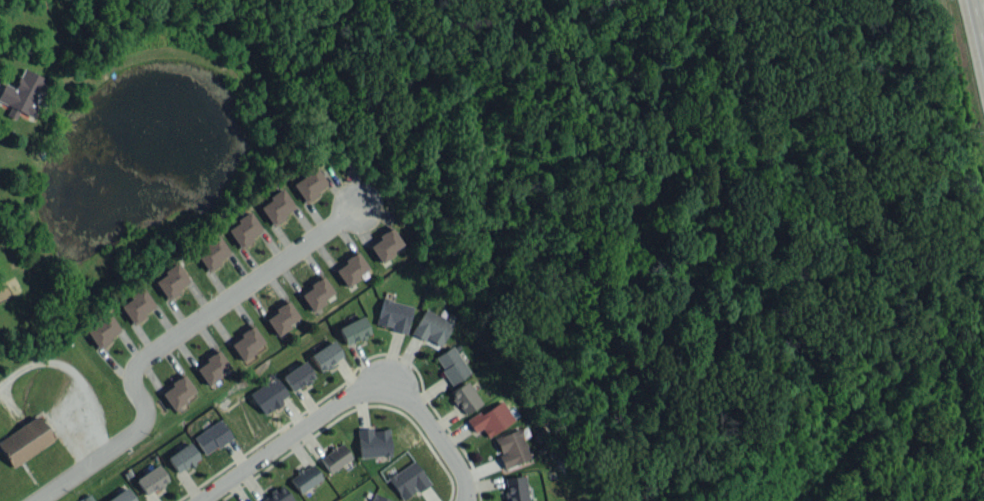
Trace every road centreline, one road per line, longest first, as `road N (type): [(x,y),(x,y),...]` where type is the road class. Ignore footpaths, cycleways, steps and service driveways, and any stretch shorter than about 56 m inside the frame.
road 1 (residential): [(367,202),(151,352),(133,380),(140,430),(39,500)]
road 2 (residential): [(465,500),(465,480),(423,411),(386,389),(334,404),(200,500)]

